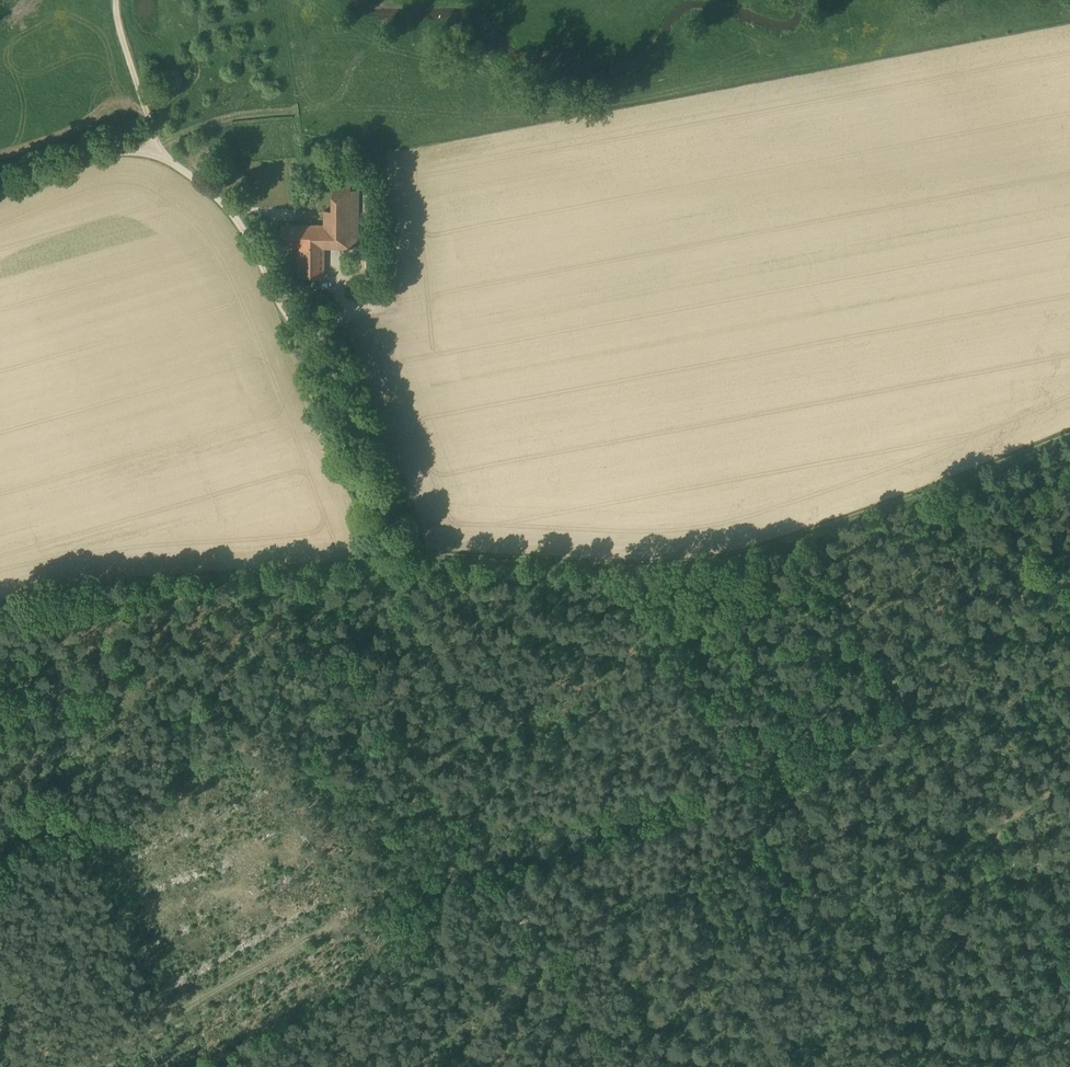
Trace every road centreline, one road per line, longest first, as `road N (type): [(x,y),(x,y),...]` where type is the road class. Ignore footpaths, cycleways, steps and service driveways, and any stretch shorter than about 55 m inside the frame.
road 1 (track): [(408,561),(324,351),(292,324),(234,218),(196,176),(164,156)]
road 2 (track): [(0,611),(107,576),(408,561)]
road 3 (track): [(791,541),(672,560),(408,561)]
road 4 (track): [(1069,561),(910,496)]
road 5 (track): [(164,156),(123,152),(38,173),(0,193)]
road 6 (track): [(910,496),(1069,436)]
road 7 (track): [(117,0),(164,156)]
road 8 (track): [(791,541),(910,496)]

